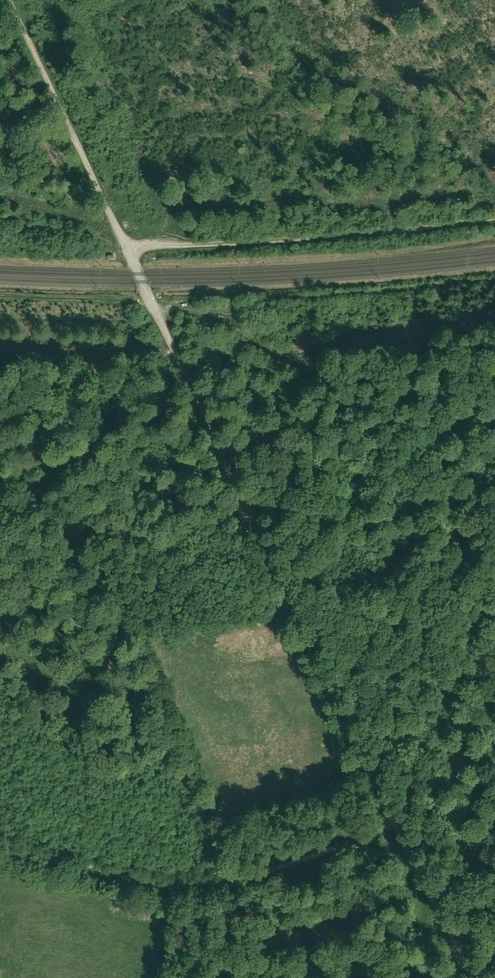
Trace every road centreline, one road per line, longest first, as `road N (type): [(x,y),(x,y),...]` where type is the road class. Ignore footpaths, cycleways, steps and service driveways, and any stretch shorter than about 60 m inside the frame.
road 1 (track): [(10,0),(475,977)]
road 2 (track): [(396,825),(268,873),(184,893),(0,852)]
road 3 (track): [(0,293),(148,295)]

